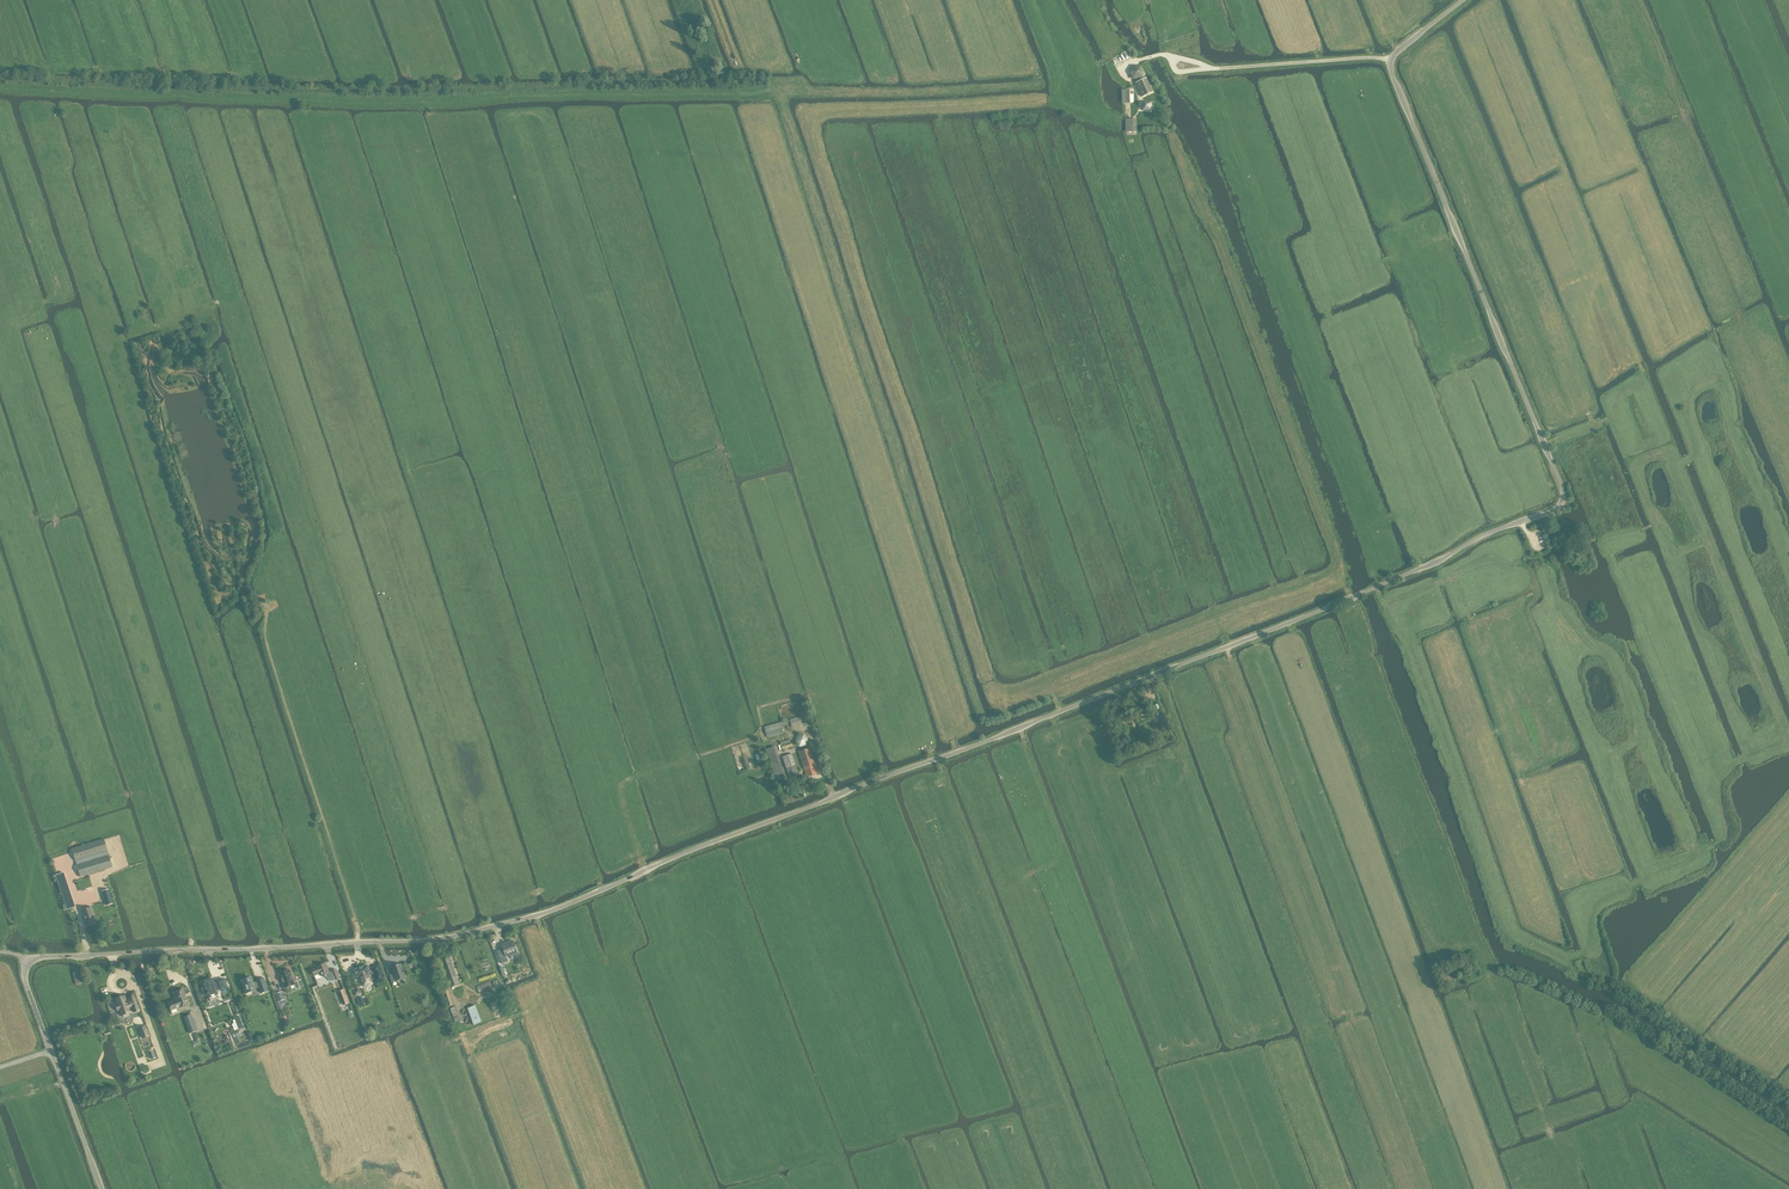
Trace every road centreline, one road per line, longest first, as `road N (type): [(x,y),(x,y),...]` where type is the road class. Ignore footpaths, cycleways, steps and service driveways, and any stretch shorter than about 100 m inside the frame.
road 1 (tertiary): [(28,961),(431,940),(534,916),(1254,637),(1556,509),(1564,490),(1390,70),(1396,53),(1463,0)]
road 2 (track): [(1572,1188),(1353,597)]
road 3 (track): [(1454,1188),(1254,637)]
road 4 (track): [(1366,1188),(1171,669)]
road 5 (track): [(458,607),(308,131),(308,90)]
road 6 (track): [(266,610),(266,639),(358,943)]
road 7 (track): [(1054,695),(1339,580),(1353,597)]
road 8 (track): [(617,883),(627,960),(710,1188)]
road 9 (track): [(458,607),(602,890)]
road 10 (tertiary): [(102,1188),(25,979),(28,961)]
road 11 (track): [(989,897),(939,758)]
road 12 (track): [(645,772),(624,779),(620,791),(651,880)]

